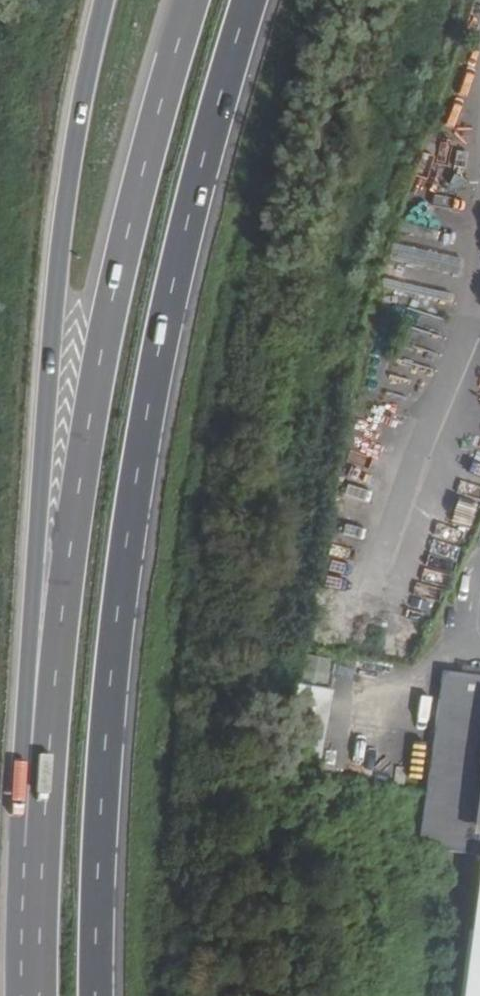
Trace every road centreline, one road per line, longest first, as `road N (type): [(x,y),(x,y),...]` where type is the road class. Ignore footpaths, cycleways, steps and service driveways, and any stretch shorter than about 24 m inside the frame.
road 1 (trunk): [(94,995),(102,766),(150,395),(216,106),(249,0)]
road 2 (trunk): [(190,0),(102,351),(70,543),(42,850)]
road 3 (trunk): [(105,0),(64,213),(26,700),(24,775),(42,850)]
road 4 (trunk): [(42,850),(39,995)]

